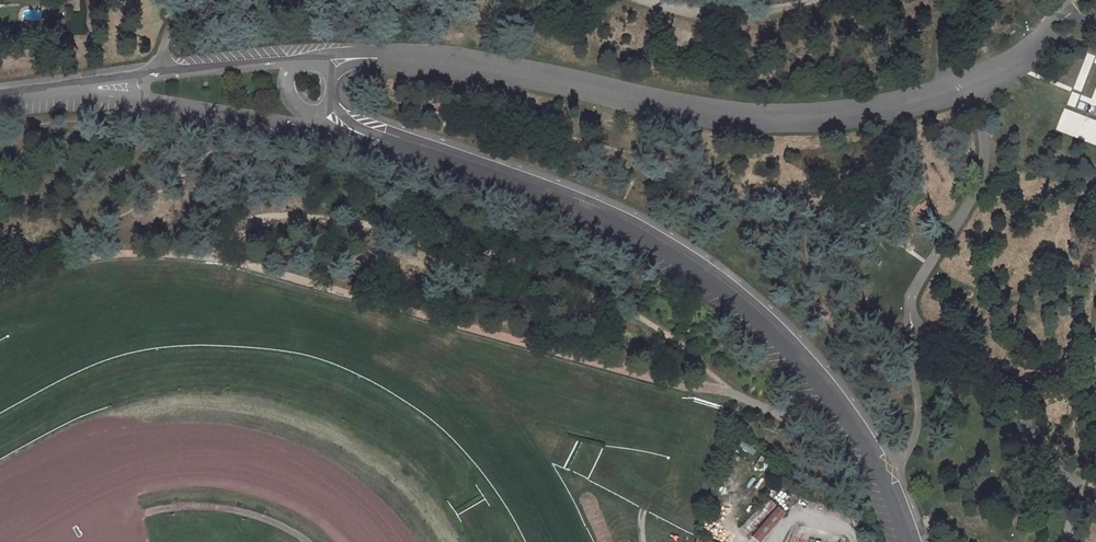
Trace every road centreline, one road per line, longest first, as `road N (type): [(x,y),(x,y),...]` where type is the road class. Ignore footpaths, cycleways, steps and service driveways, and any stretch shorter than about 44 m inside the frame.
road 1 (track): [(805,0),(733,12),(658,0)]

